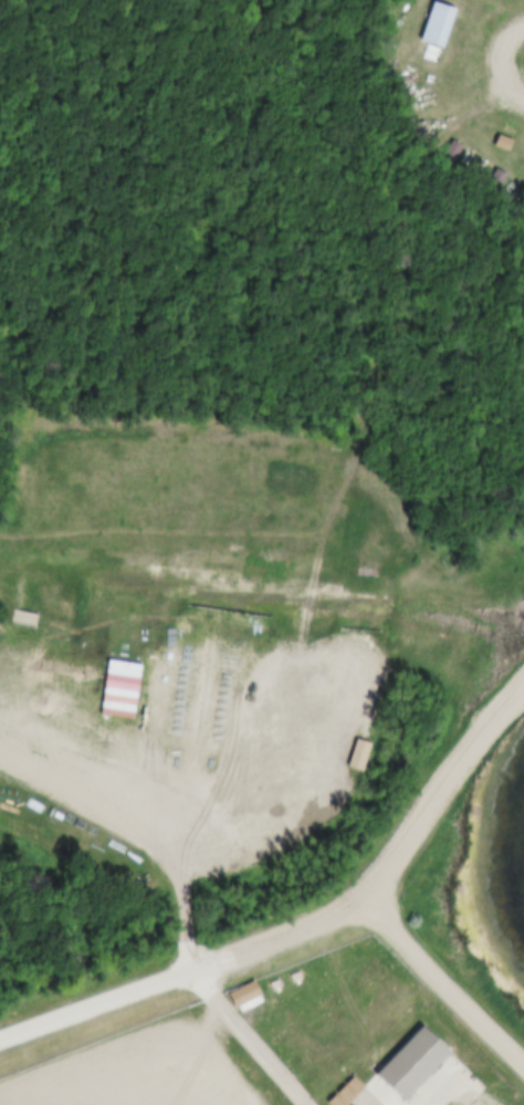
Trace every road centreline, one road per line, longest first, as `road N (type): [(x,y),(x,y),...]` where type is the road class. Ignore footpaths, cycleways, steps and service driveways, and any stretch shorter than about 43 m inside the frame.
road 1 (residential): [(523,689),(359,890),(190,968)]
road 2 (residential): [(523,1061),(359,890)]
road 3 (residential): [(190,968),(0,1032)]

